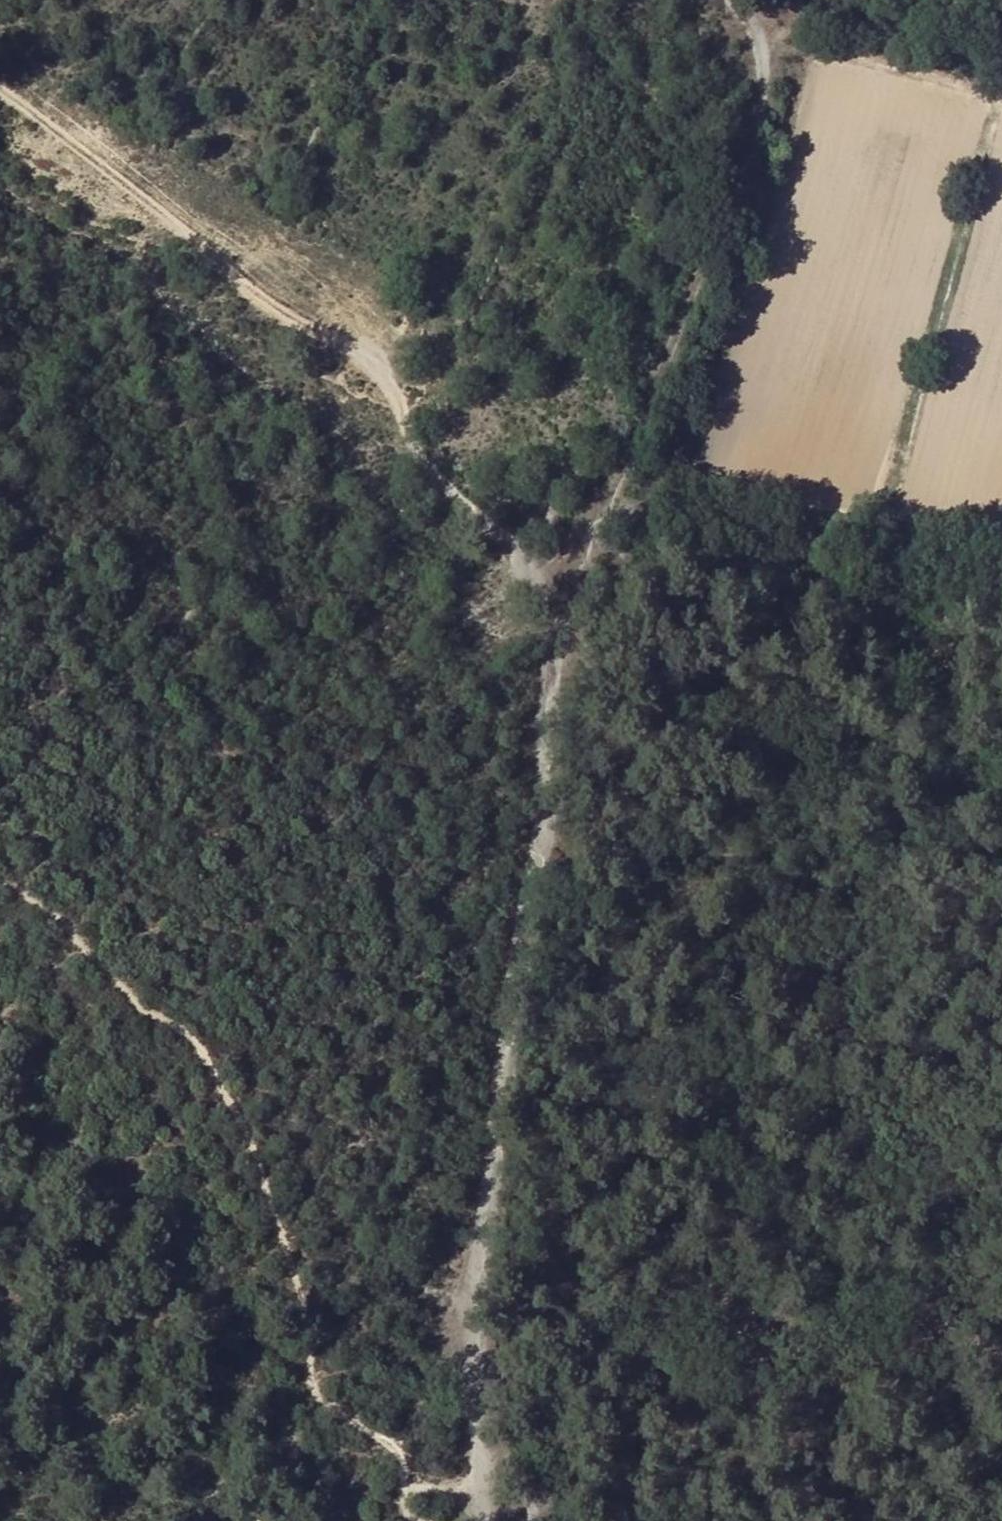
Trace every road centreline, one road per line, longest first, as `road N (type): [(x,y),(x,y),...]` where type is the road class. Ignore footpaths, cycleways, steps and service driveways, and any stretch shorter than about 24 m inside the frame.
road 1 (track): [(475,1520),(489,1485),(455,1296),(540,777),(605,498),(737,186),(777,68),(731,0)]

